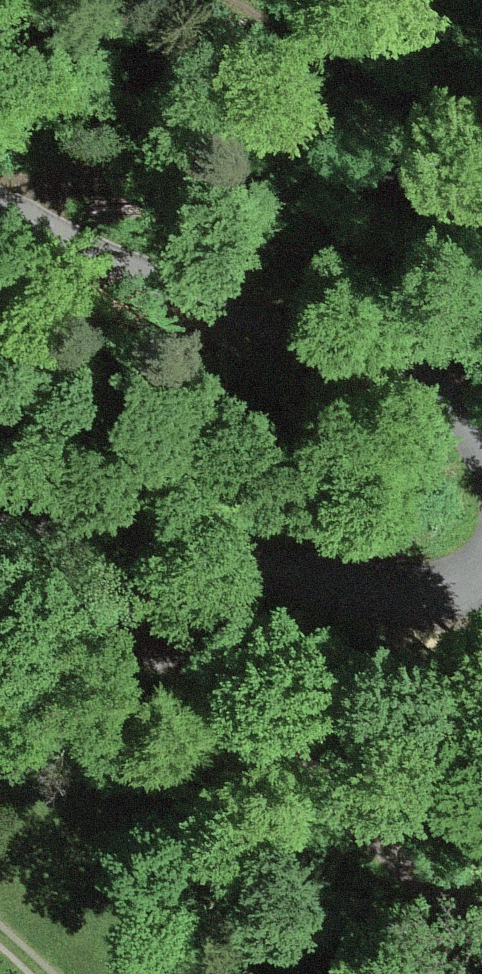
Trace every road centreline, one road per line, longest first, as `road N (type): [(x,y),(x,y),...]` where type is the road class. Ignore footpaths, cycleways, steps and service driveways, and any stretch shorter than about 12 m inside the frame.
road 1 (track): [(0,570),(222,697),(391,855),(481,913)]
road 2 (unclassified): [(0,183),(79,243),(425,406),(481,474)]
road 3 (unclassified): [(481,567),(442,585),(168,561),(0,519)]
road 4 (track): [(0,183),(462,190),(481,197)]
road 5 (track): [(462,190),(438,111),(250,0)]

